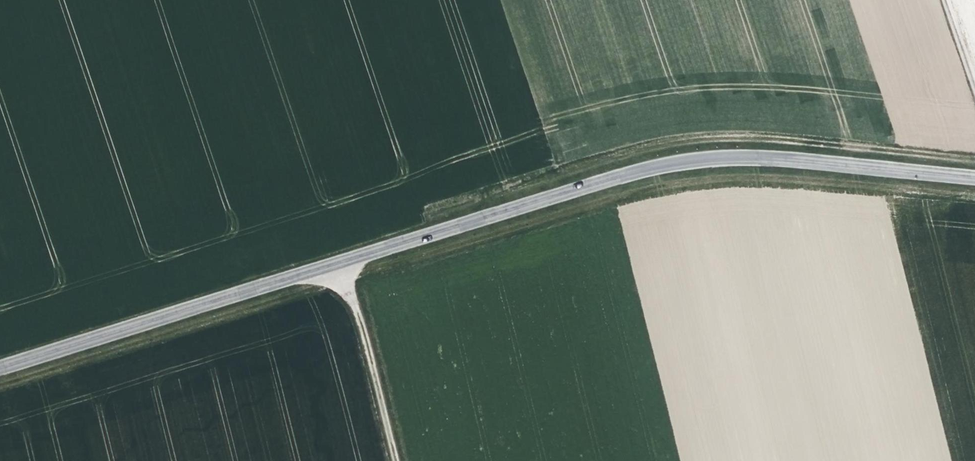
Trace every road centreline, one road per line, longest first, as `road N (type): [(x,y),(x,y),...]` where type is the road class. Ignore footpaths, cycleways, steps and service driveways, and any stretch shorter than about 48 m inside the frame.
road 1 (tertiary): [(974,178),(745,157),(678,162),(0,367)]
road 2 (track): [(393,460),(341,260)]

